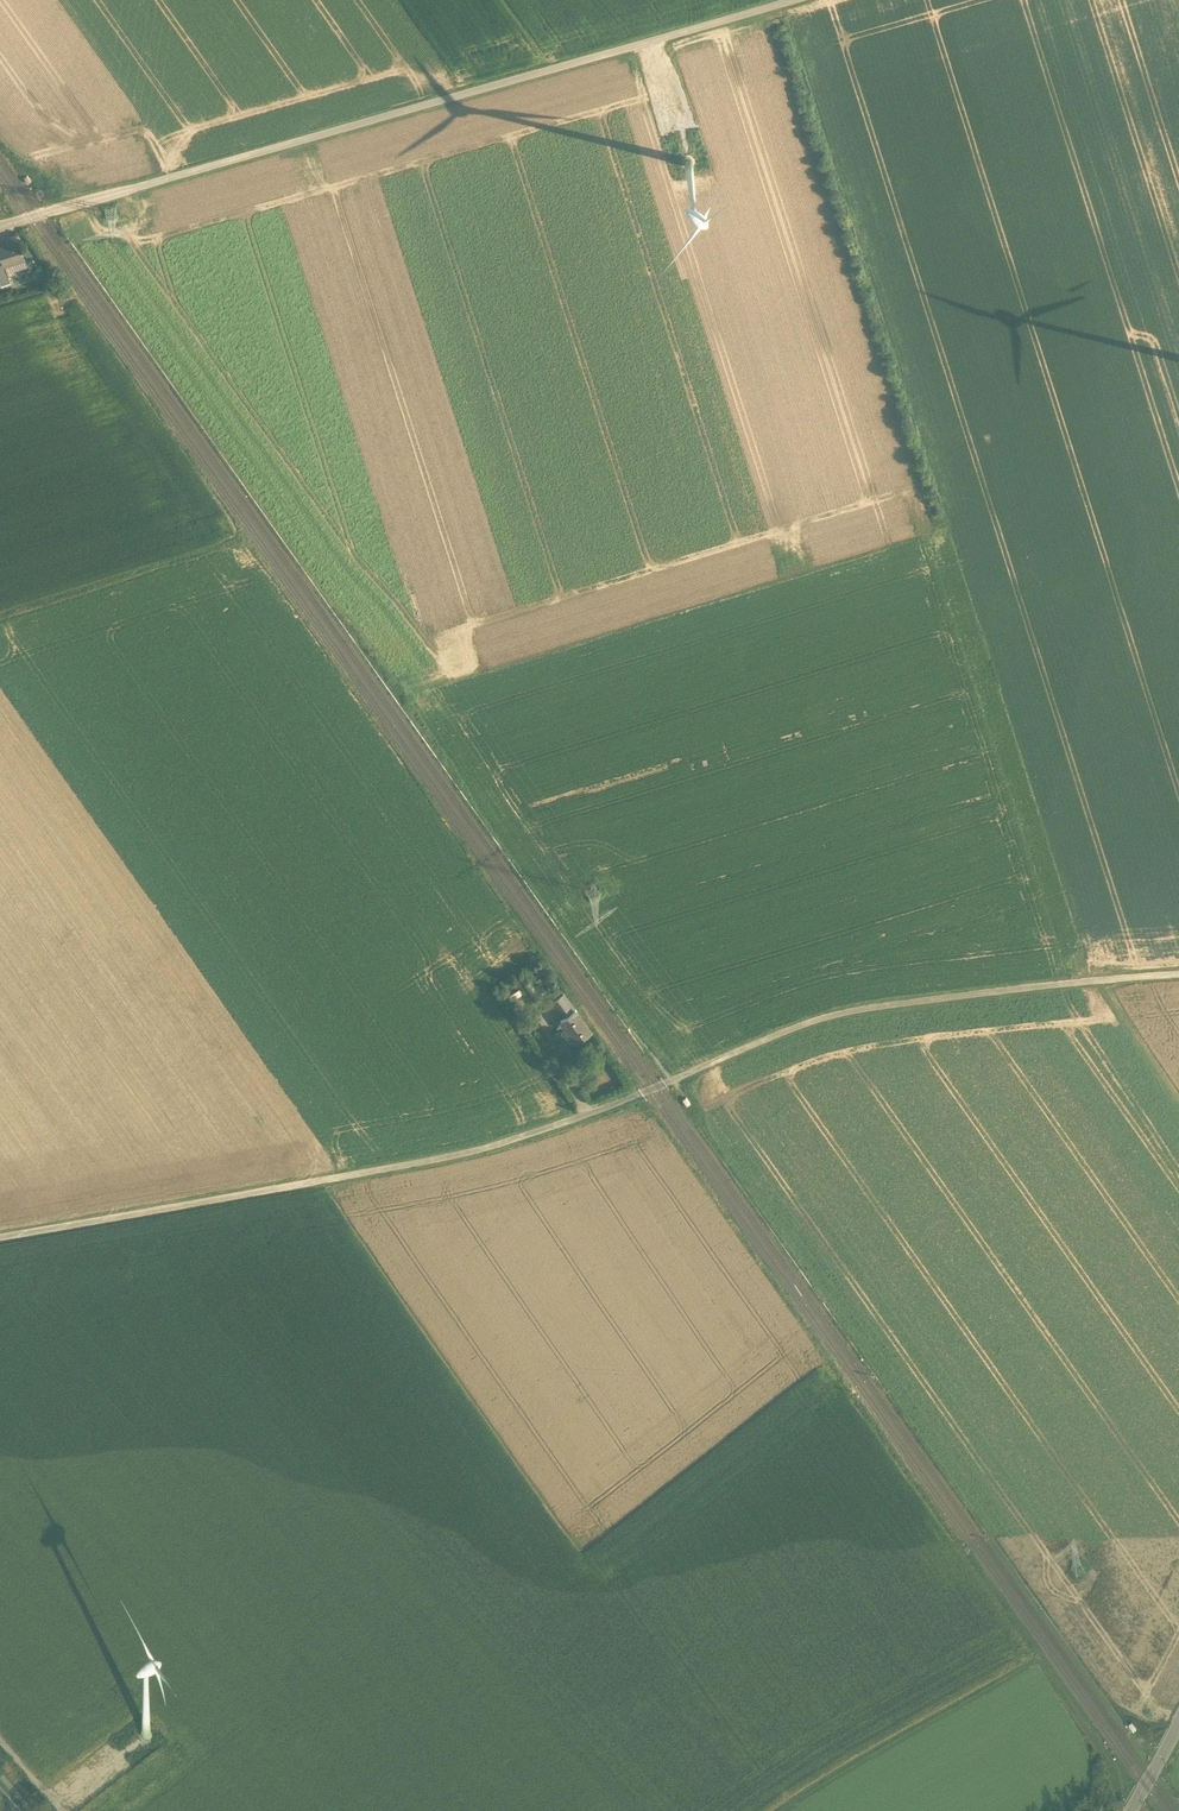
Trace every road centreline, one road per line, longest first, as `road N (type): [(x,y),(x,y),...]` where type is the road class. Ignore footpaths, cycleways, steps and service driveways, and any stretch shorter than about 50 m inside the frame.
road 1 (unclassified): [(1178,974),(836,1012),(480,1151),(0,1237)]
road 2 (unclassified): [(795,0),(0,227)]

